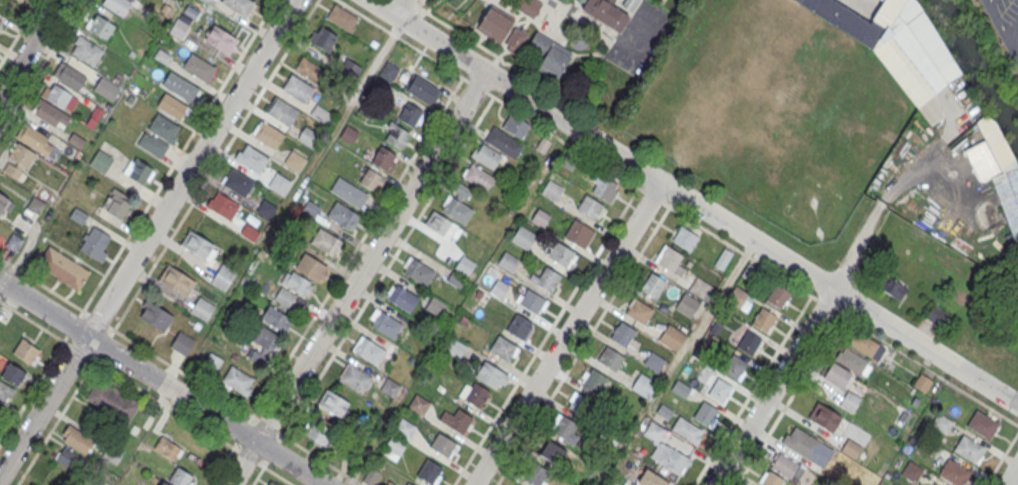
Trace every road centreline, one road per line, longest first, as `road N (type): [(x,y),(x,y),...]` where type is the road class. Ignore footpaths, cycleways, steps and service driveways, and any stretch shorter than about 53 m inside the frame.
road 1 (residential): [(1017,403),(367,0)]
road 2 (residential): [(296,0),(0,476)]
road 3 (residential): [(486,72),(230,484)]
road 4 (residential): [(324,484),(0,281)]
road 5 (residential): [(661,183),(475,484)]
road 6 (residential): [(834,291),(714,484)]

